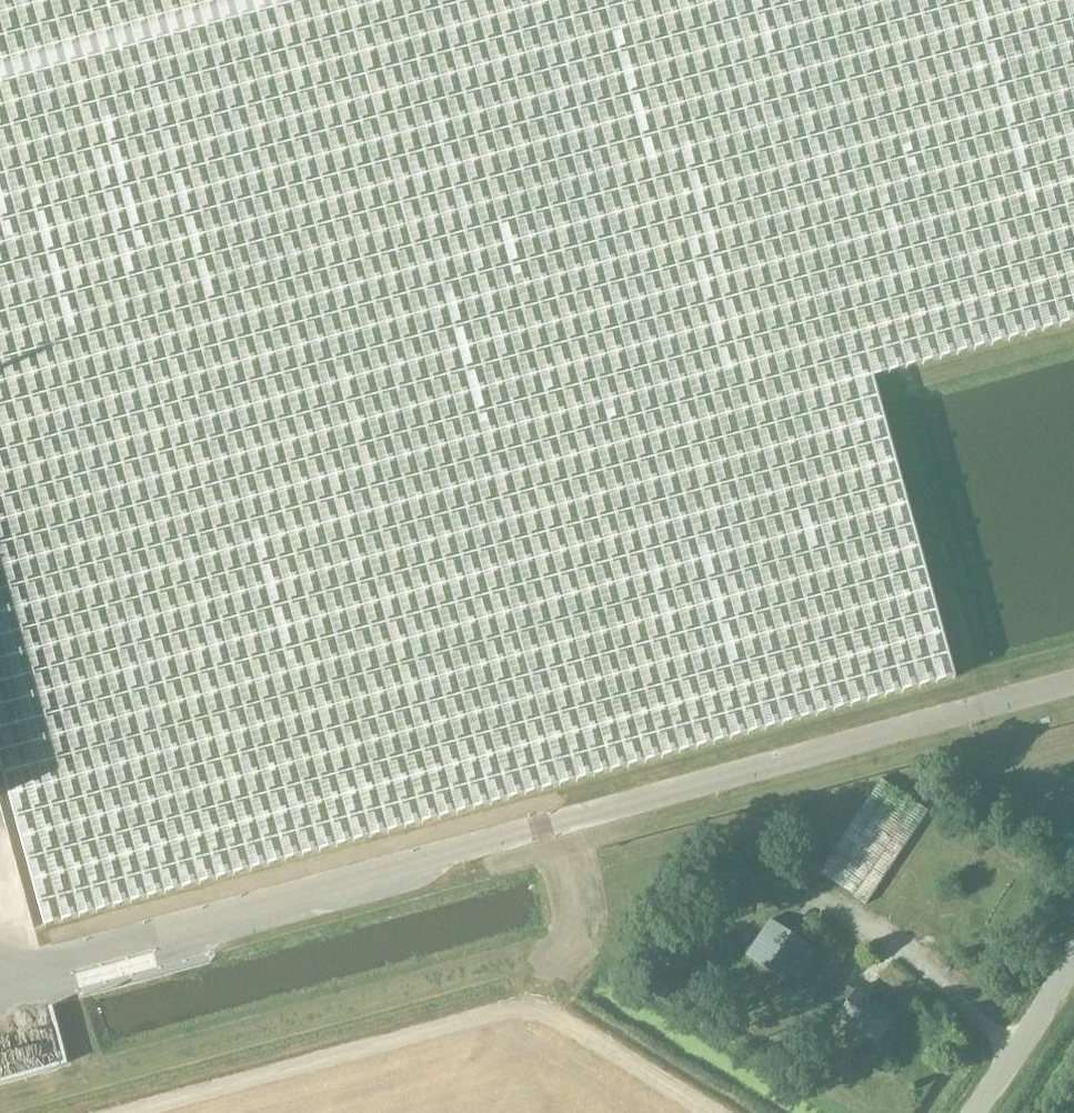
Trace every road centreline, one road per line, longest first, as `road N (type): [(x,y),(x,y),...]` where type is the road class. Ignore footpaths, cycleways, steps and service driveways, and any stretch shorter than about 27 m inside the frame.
road 1 (unclassified): [(971,1112),(1073,959)]

